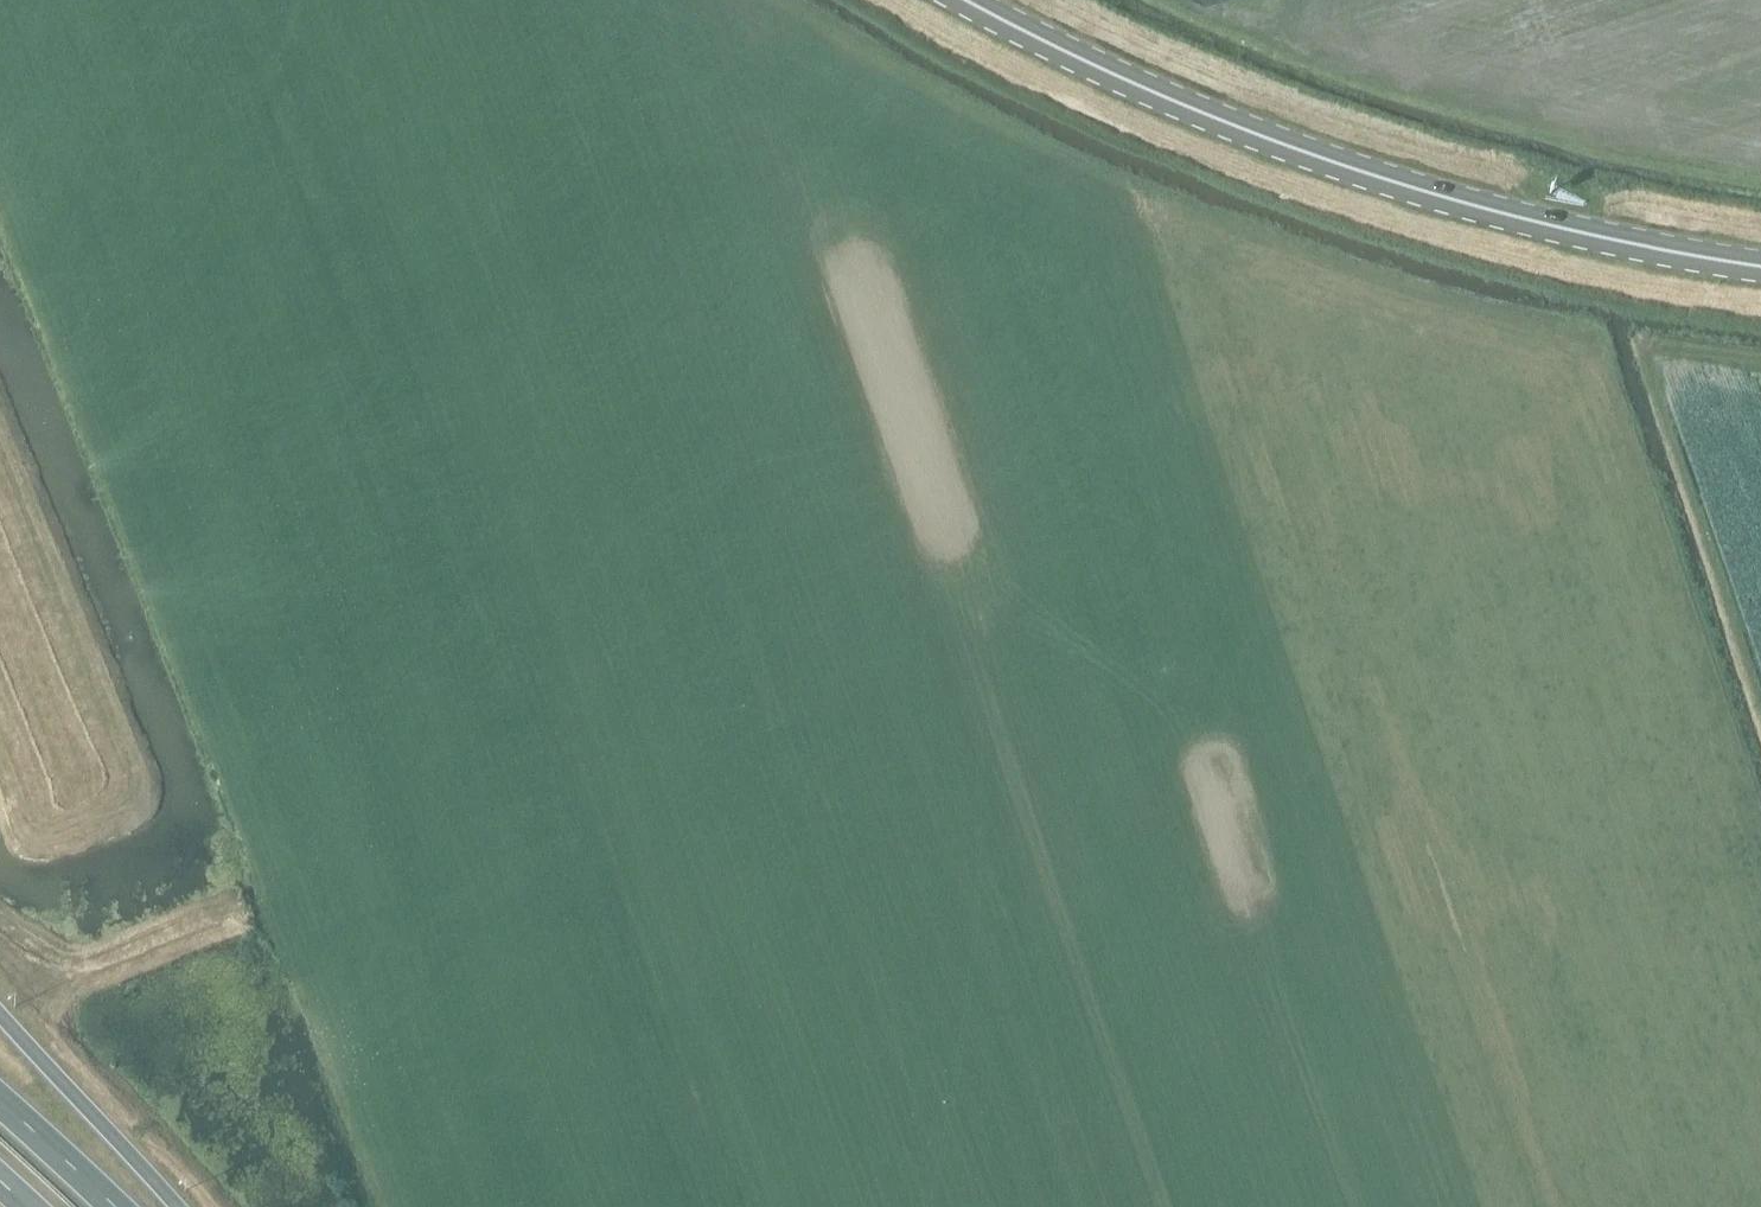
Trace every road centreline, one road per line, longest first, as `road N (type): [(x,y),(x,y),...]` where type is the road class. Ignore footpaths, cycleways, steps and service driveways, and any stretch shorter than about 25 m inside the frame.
road 1 (secondary): [(1760,266),(1600,237),(1386,180),(1171,98),(966,0)]
road 2 (trunk): [(177,1206),(0,1014)]
road 3 (trunk): [(122,1206),(0,1095)]

